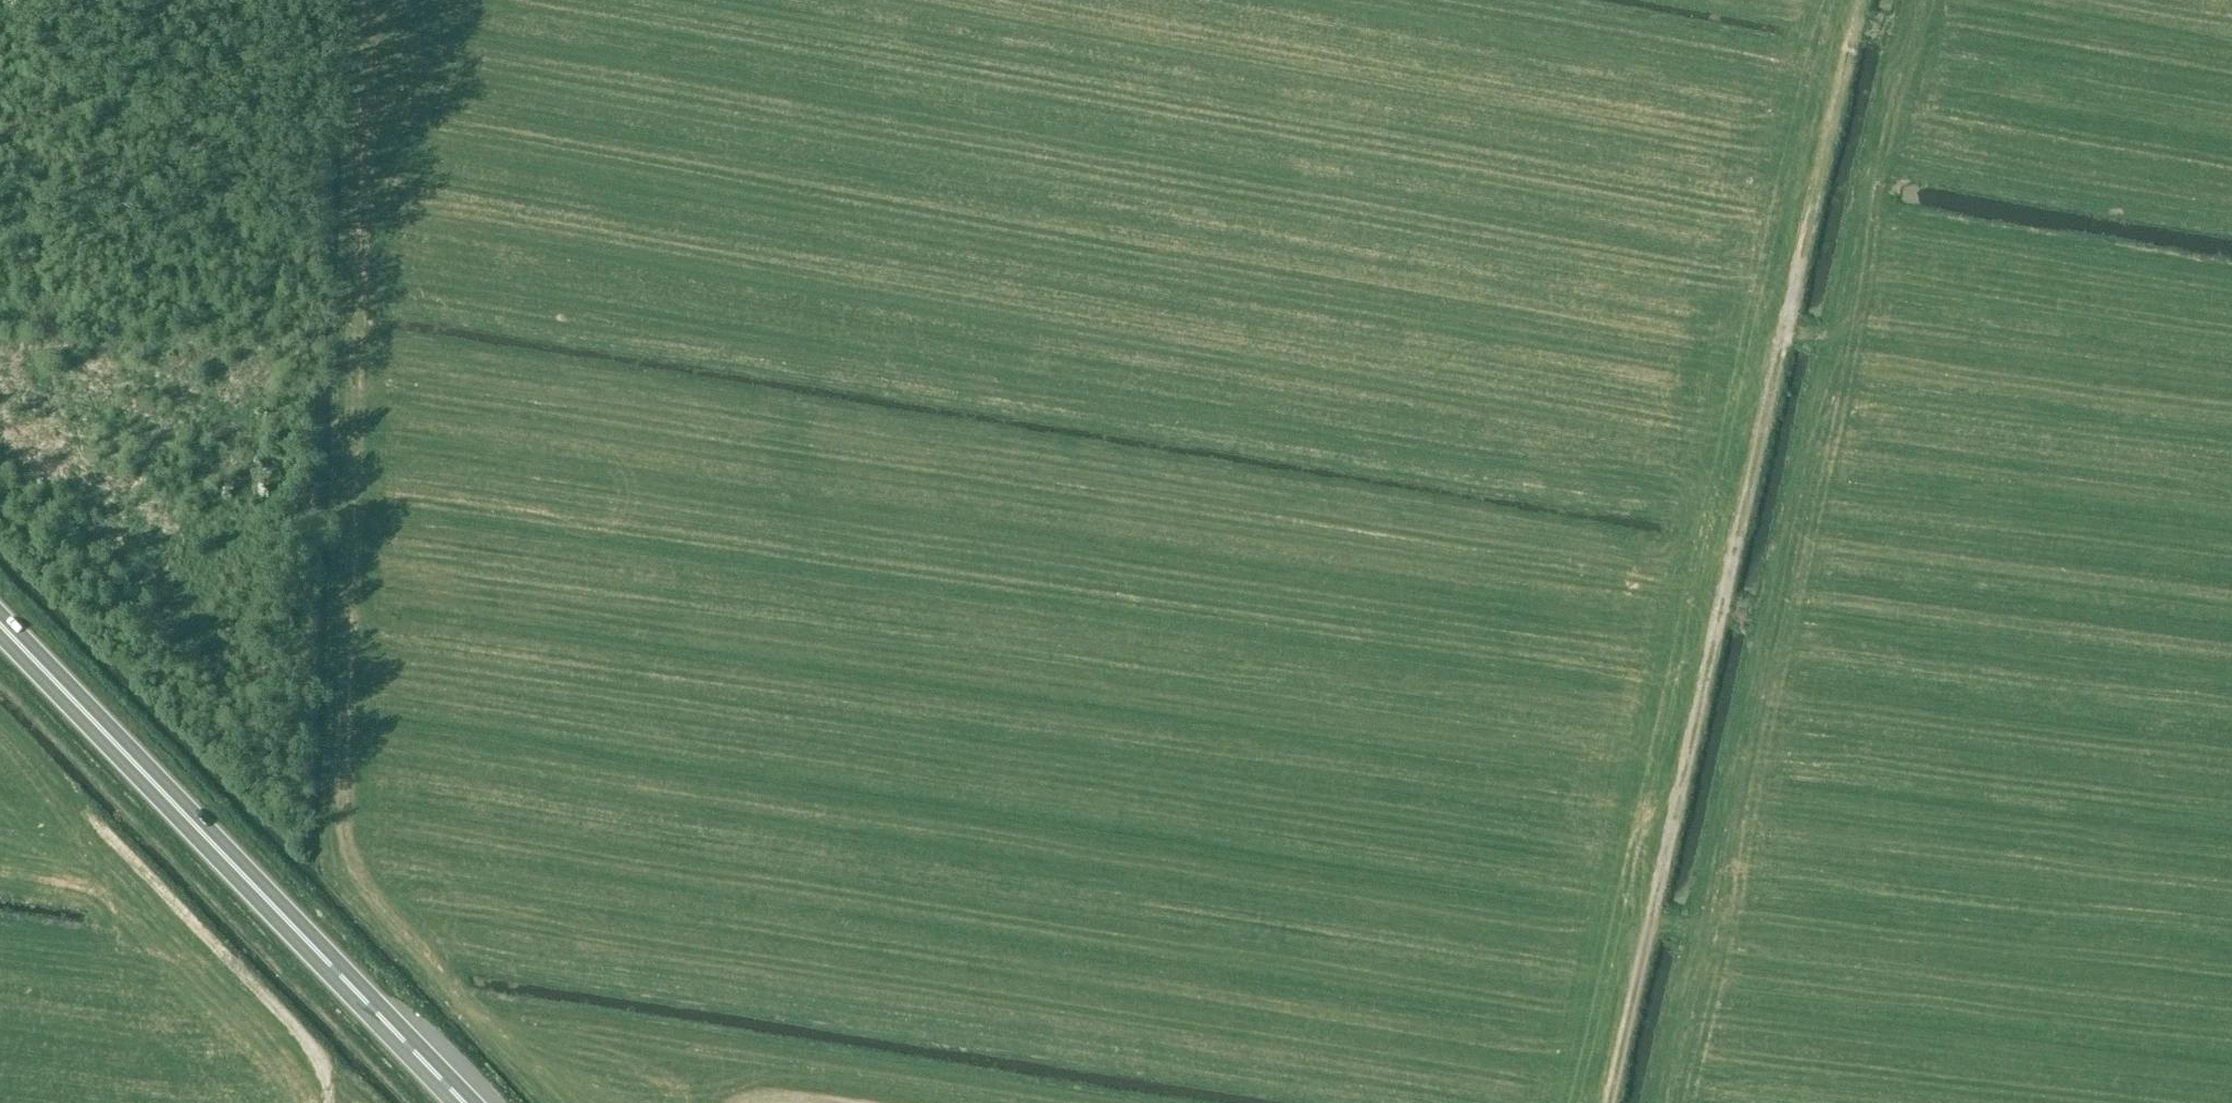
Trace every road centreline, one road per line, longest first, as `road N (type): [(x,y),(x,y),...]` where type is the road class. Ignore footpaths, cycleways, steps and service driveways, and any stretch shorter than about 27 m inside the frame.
road 1 (track): [(1607,1102),(1862,0)]
road 2 (trunk): [(464,1102),(0,624)]

